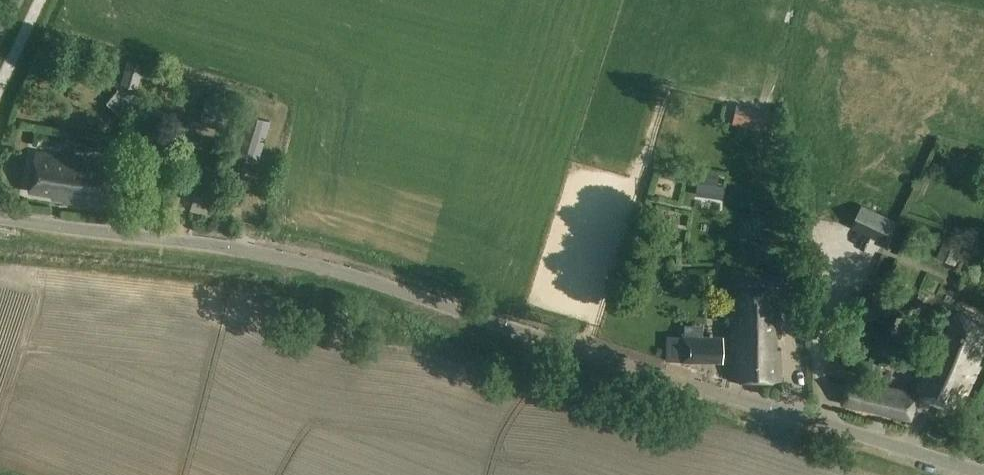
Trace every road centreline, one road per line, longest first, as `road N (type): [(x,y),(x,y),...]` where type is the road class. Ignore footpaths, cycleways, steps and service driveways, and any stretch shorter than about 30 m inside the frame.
road 1 (unclassified): [(983,472),(328,268),(0,219)]

